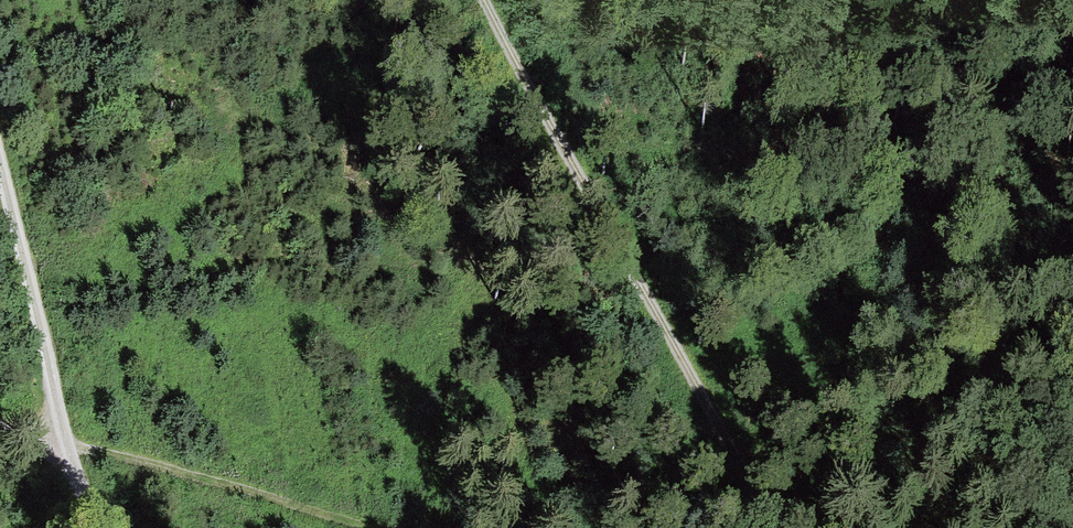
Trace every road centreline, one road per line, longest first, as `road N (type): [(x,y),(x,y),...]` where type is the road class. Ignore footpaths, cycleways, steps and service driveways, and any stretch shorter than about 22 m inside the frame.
road 1 (track): [(771,527),(490,0)]
road 2 (track): [(0,428),(367,527)]
road 3 (track): [(96,527),(70,474),(0,170)]
road 4 (track): [(1072,187),(1003,77),(990,0)]

